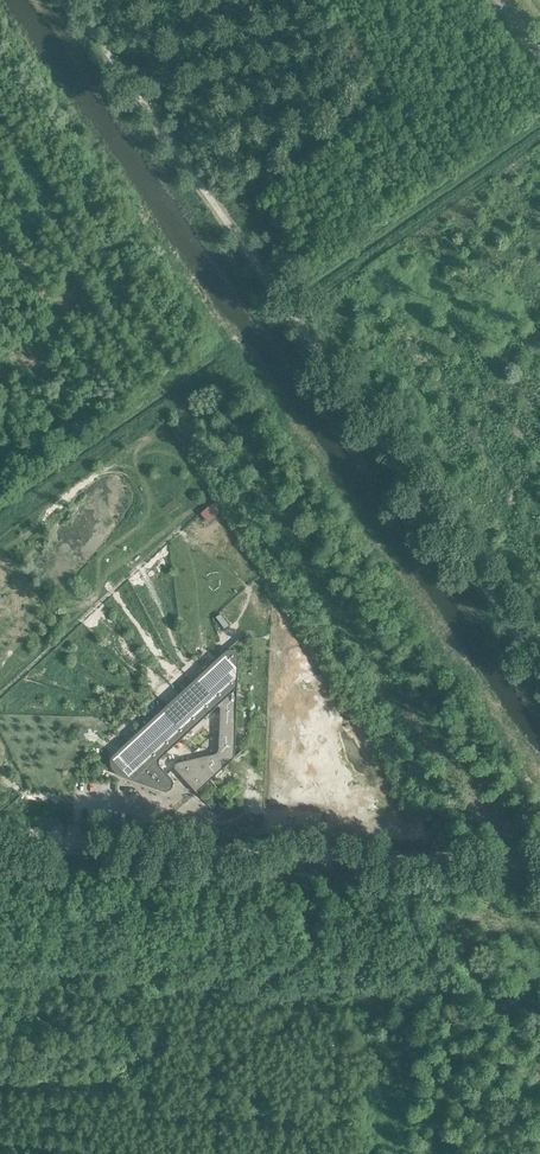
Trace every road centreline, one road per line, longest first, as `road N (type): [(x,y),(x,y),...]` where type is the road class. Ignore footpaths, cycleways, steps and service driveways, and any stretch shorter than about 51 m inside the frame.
road 1 (unclassified): [(539,867),(0,840)]

